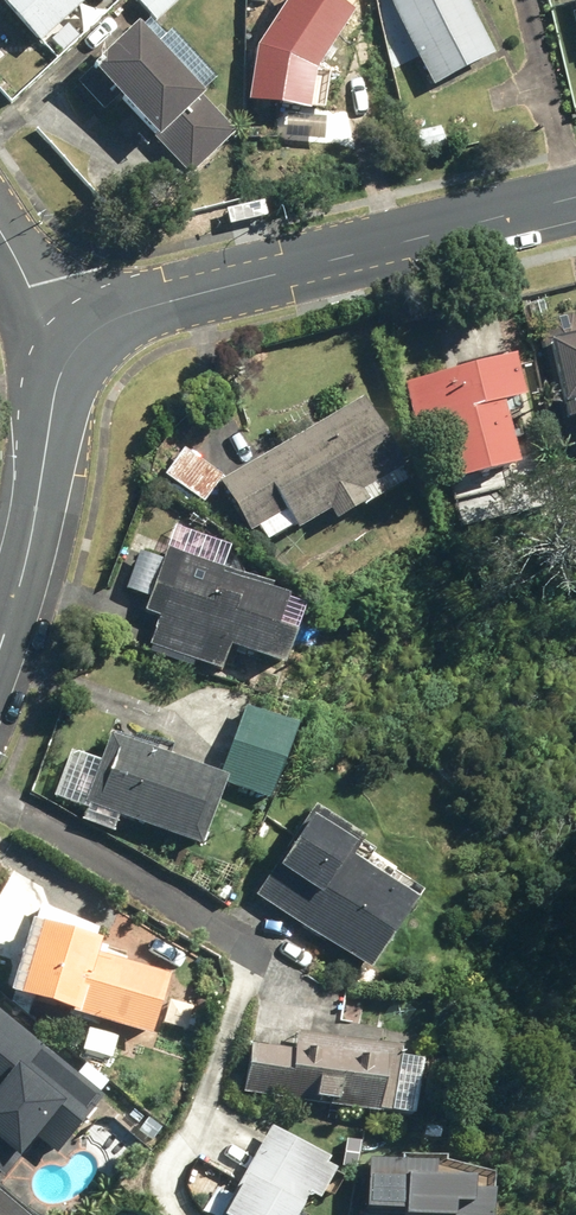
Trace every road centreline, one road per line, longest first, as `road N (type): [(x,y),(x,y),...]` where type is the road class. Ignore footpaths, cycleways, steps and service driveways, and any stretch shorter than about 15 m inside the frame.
road 1 (tertiary): [(575,198),(295,260),(133,309),(67,357)]
road 2 (tertiary): [(0,640),(67,357)]
road 3 (residential): [(67,357),(0,234)]

